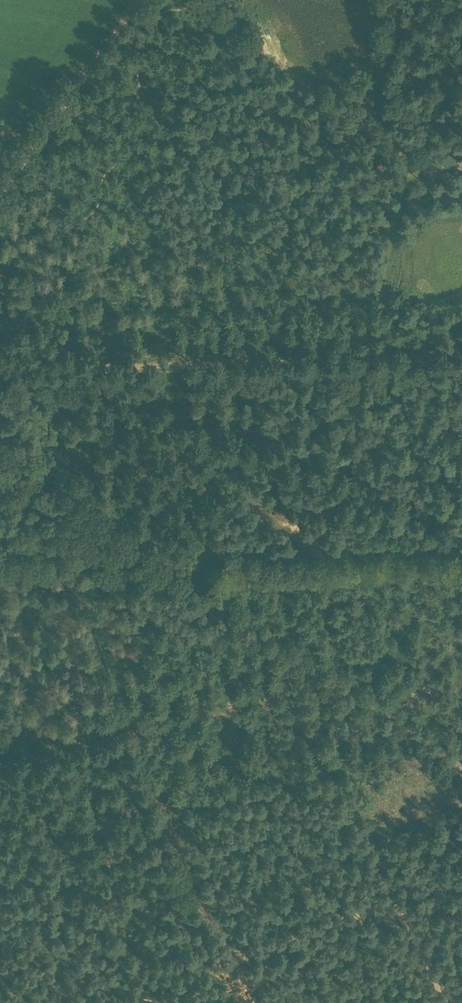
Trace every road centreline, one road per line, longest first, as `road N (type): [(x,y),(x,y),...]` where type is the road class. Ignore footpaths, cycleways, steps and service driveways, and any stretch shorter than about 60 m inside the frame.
road 1 (track): [(0,437),(461,766)]
road 2 (track): [(461,359),(0,368)]
road 3 (track): [(461,169),(334,111),(188,0)]
road 4 (track): [(0,191),(137,0)]
road 5 (track): [(411,151),(387,292),(413,333),(418,361)]

